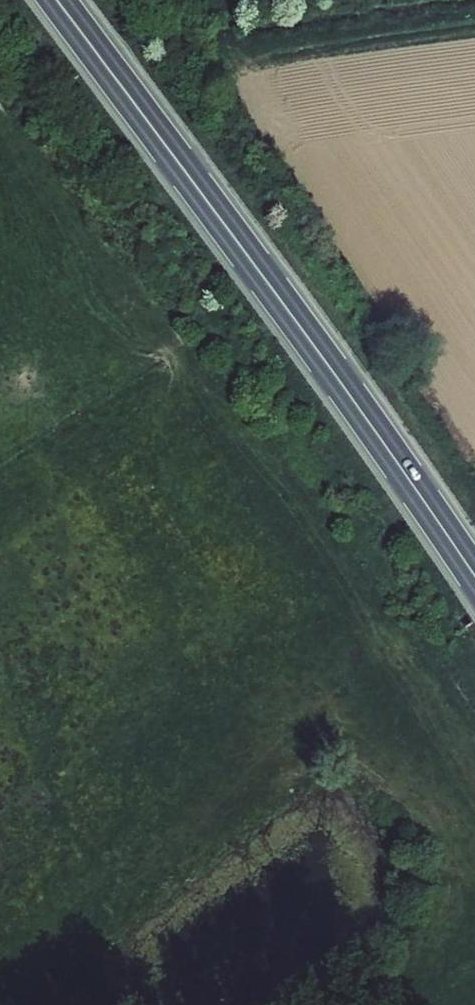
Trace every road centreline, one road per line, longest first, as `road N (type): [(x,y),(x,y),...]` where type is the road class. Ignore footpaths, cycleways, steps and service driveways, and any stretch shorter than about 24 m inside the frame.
road 1 (trunk): [(55,0),(474,576)]

